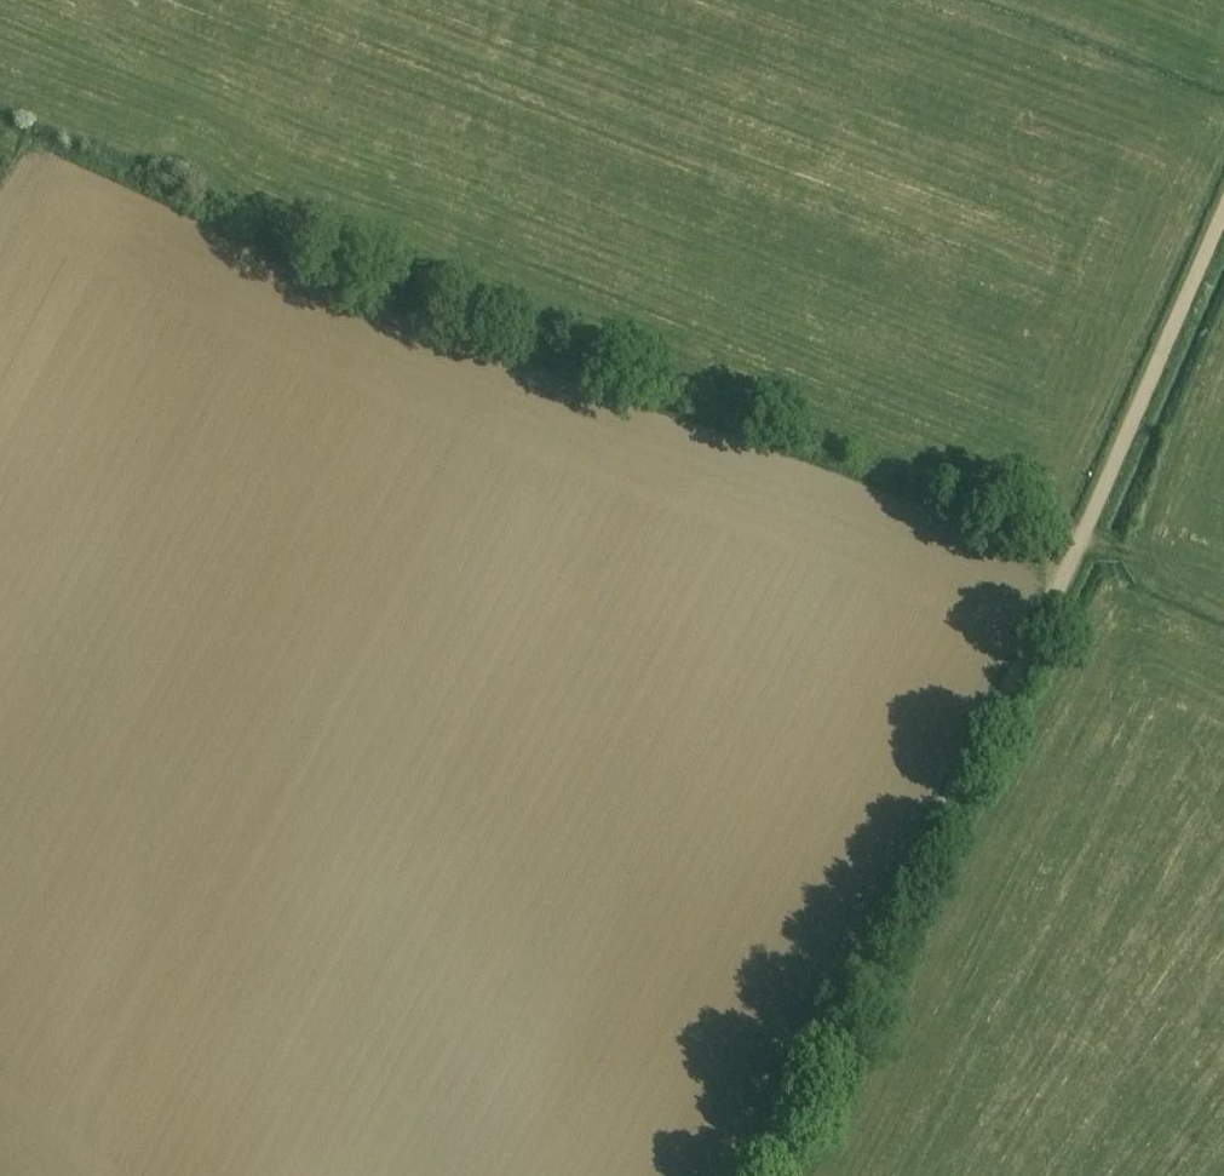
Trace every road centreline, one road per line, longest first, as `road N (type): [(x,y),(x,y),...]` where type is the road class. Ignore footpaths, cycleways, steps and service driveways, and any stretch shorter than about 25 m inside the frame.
road 1 (track): [(1223,210),(1073,554),(751,1175)]

